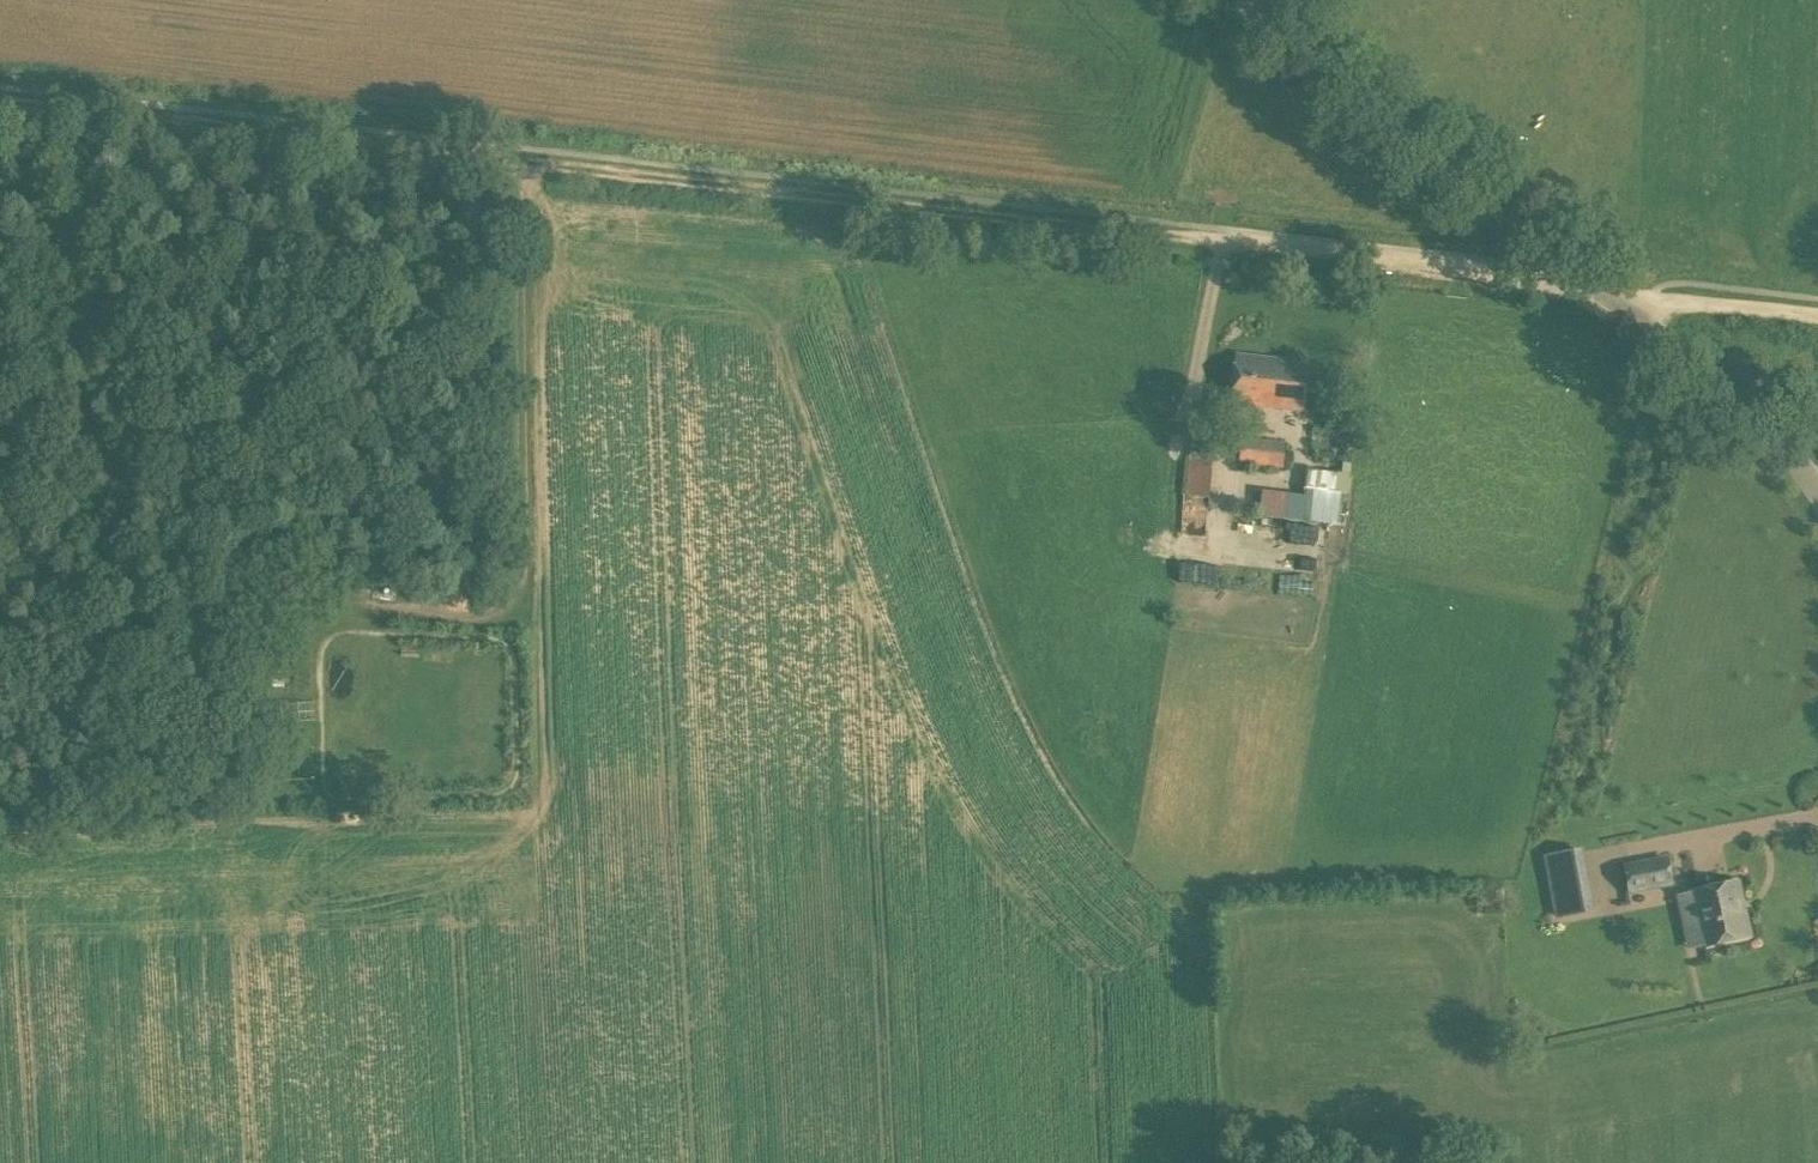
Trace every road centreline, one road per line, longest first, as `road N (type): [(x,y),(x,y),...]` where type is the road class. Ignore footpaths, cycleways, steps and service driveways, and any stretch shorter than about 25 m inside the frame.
road 1 (track): [(1817,315),(0,101)]
road 2 (unclassified): [(1817,487),(1775,440),(1547,267),(1234,0)]
road 3 (track): [(352,604),(484,614),(518,598),(524,575),(522,163)]

